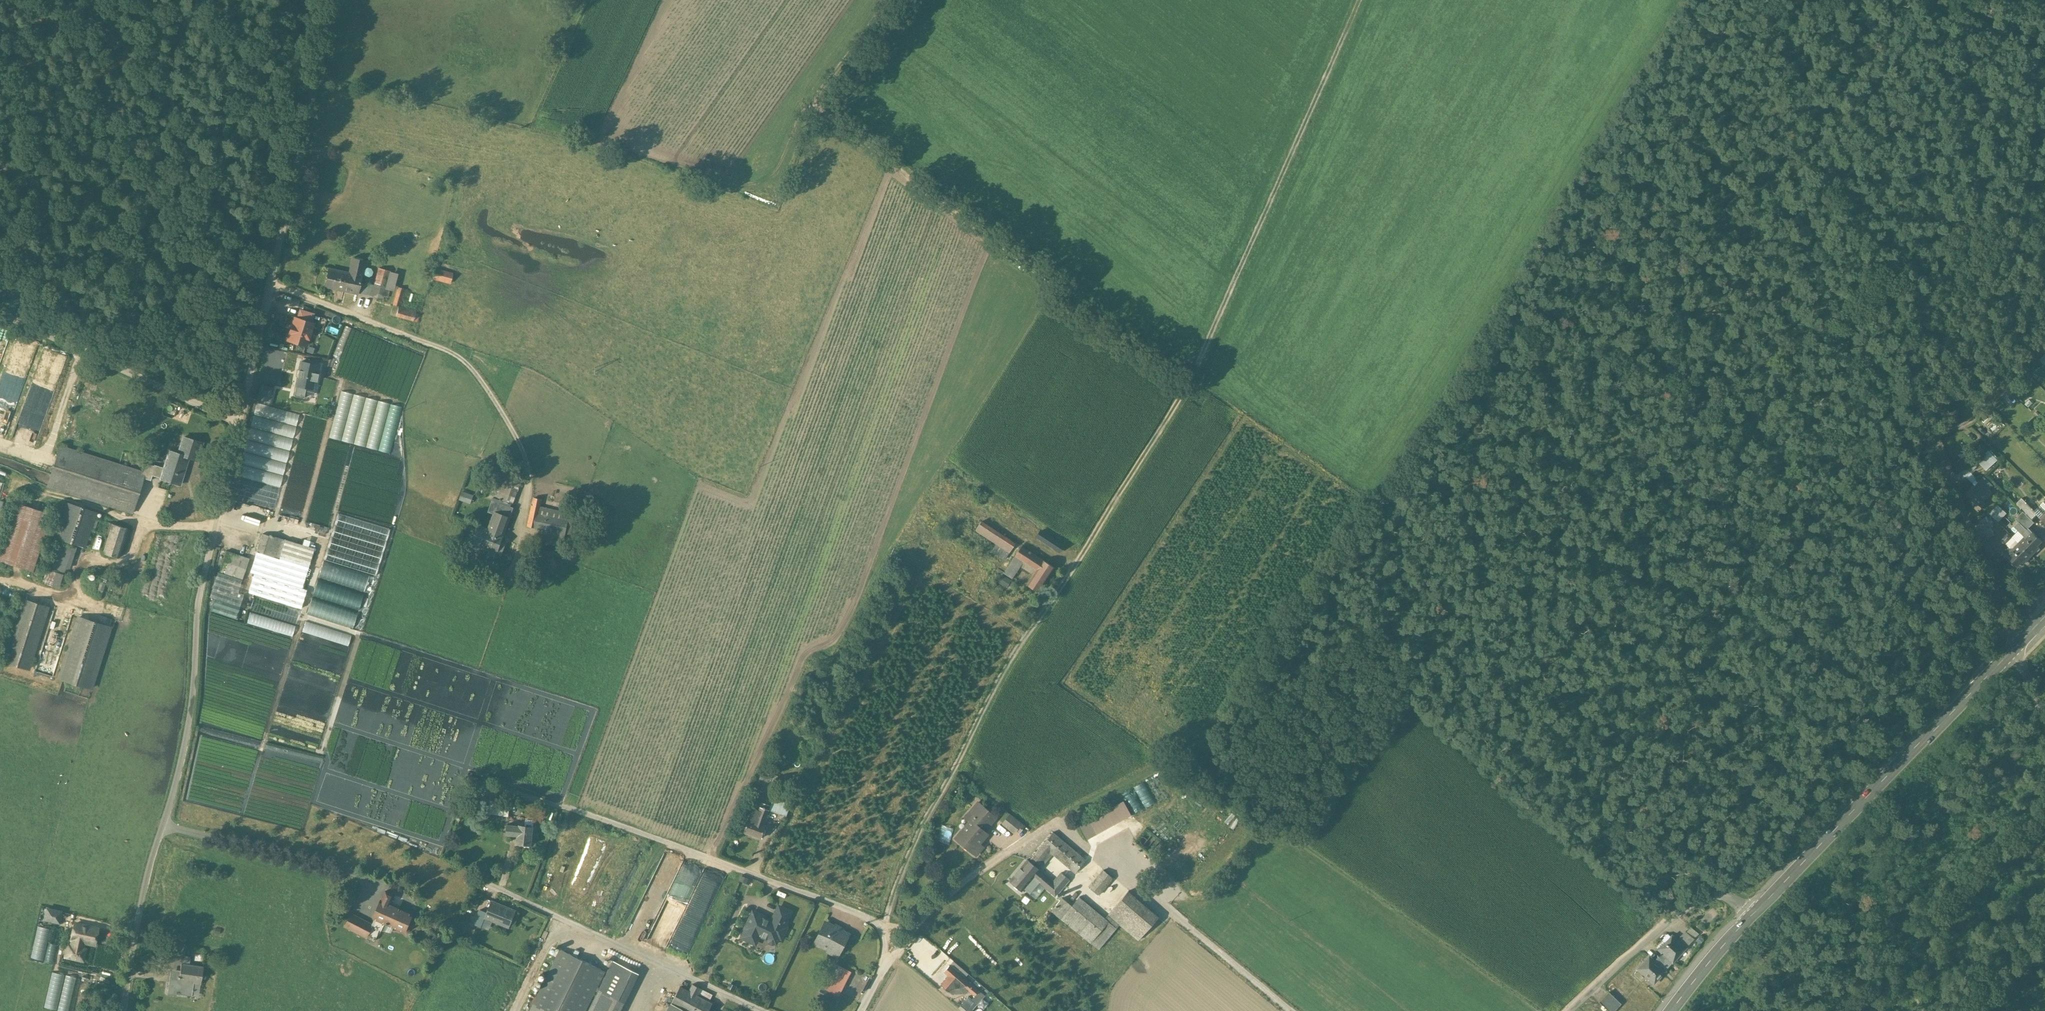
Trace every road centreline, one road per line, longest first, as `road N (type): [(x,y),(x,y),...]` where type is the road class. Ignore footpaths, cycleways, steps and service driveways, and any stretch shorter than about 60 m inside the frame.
road 1 (track): [(1360,0),(1202,356),(1157,440),(1028,629)]
road 2 (unclassified): [(2018,646),(1772,0)]
road 3 (unclassified): [(121,1010),(140,899),(190,735),(199,601),(240,421)]
road 4 (unclassified): [(240,421),(334,0)]
road 5 (secondary): [(2018,646),(1754,918)]
road 6 (unclassified): [(569,815),(884,929)]
road 7 (unclassified): [(884,929),(991,692),(1028,629)]
road 8 (unclassified): [(240,421),(0,311)]
road 9 (unclassified): [(1574,1010),(1690,906),(1724,898),(1754,918)]

